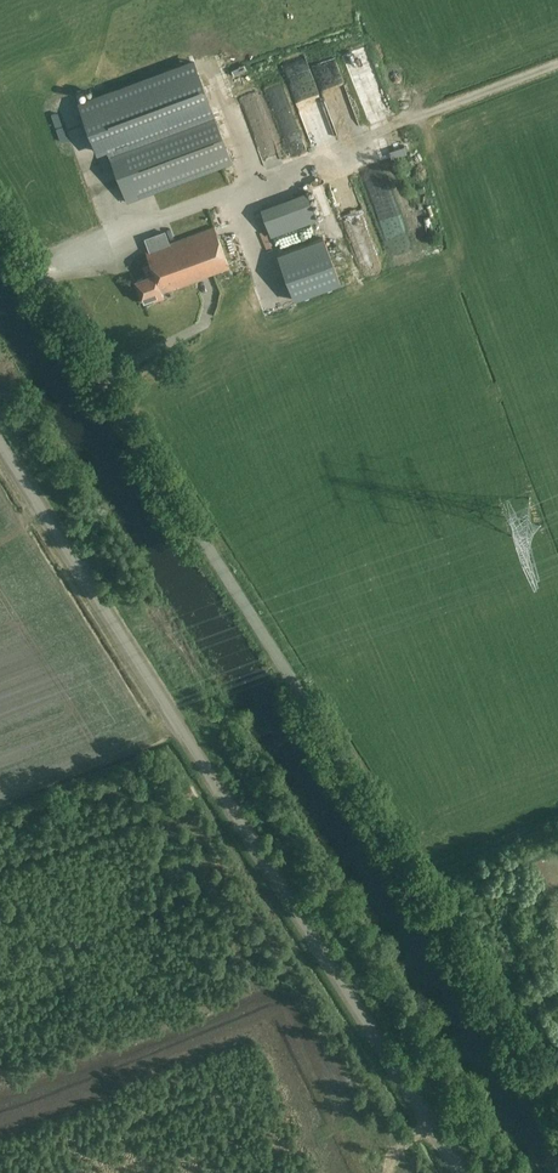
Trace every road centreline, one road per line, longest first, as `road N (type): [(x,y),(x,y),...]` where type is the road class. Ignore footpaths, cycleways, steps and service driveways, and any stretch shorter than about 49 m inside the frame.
road 1 (unclassified): [(0,218),(557,1103)]
road 2 (unclassified): [(462,1172),(0,444)]

